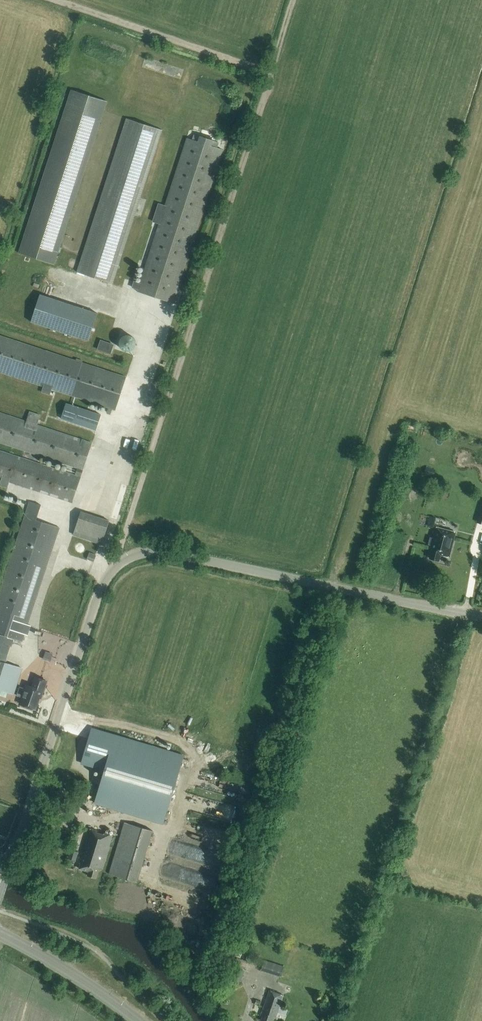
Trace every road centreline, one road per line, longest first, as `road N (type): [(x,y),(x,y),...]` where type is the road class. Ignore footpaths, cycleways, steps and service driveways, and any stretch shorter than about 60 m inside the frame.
road 1 (tertiary): [(481,615),(164,551),(132,556),(109,575),(93,604),(8,862)]
road 2 (track): [(293,0),(116,566)]
road 3 (tertiary): [(138,1020),(0,932)]

